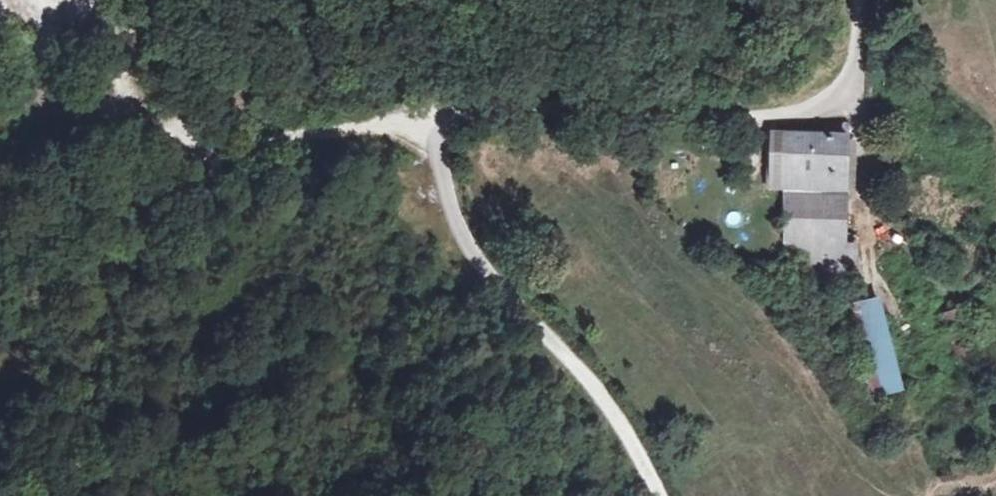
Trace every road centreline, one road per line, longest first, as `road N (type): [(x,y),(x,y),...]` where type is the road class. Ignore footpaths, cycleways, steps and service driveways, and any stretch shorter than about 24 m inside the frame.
road 1 (unclassified): [(504,290),(466,230),(446,169),(440,125),(453,113),(503,106),(798,110),(828,101),(854,54),(859,0)]
road 2 (track): [(170,140),(440,125)]
road 3 (track): [(504,290),(600,399),(657,495)]
road 4 (track): [(170,140),(153,187),(114,245),(66,283),(0,307)]
road 5 (track): [(170,140),(38,50),(0,10)]

